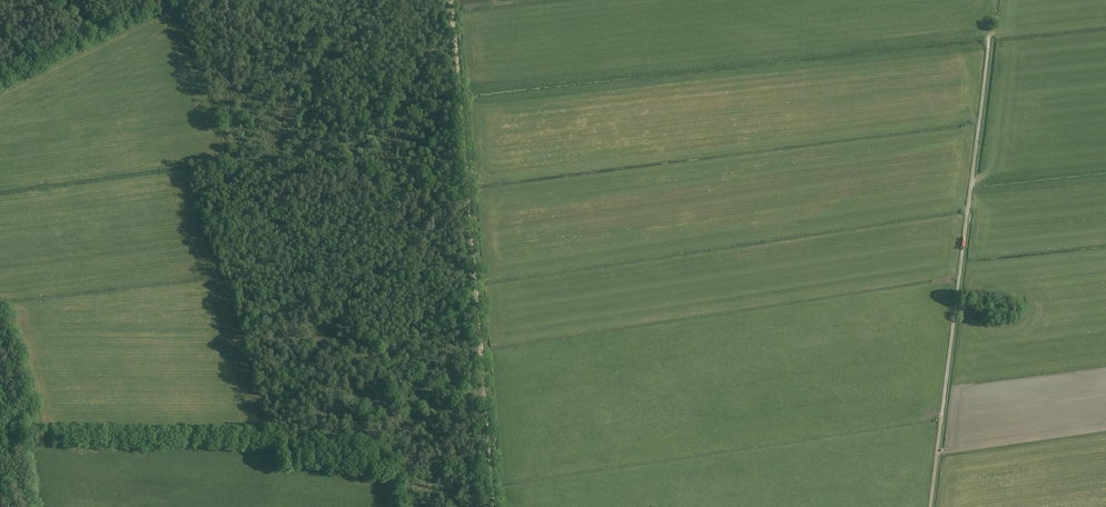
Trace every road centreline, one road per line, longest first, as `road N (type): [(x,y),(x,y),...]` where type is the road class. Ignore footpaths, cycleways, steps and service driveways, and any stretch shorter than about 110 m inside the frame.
road 1 (track): [(493,506),(452,0)]
road 2 (track): [(989,48),(931,506)]

